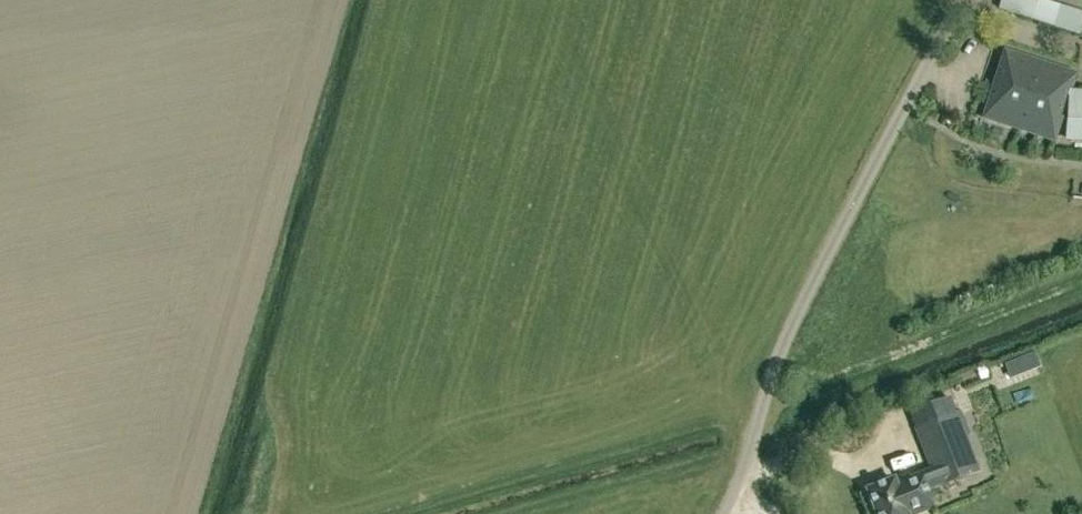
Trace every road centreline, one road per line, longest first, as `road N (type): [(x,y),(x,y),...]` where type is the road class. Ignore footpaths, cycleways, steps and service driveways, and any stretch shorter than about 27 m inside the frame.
road 1 (unclassified): [(725,513),(780,349),(960,0)]

